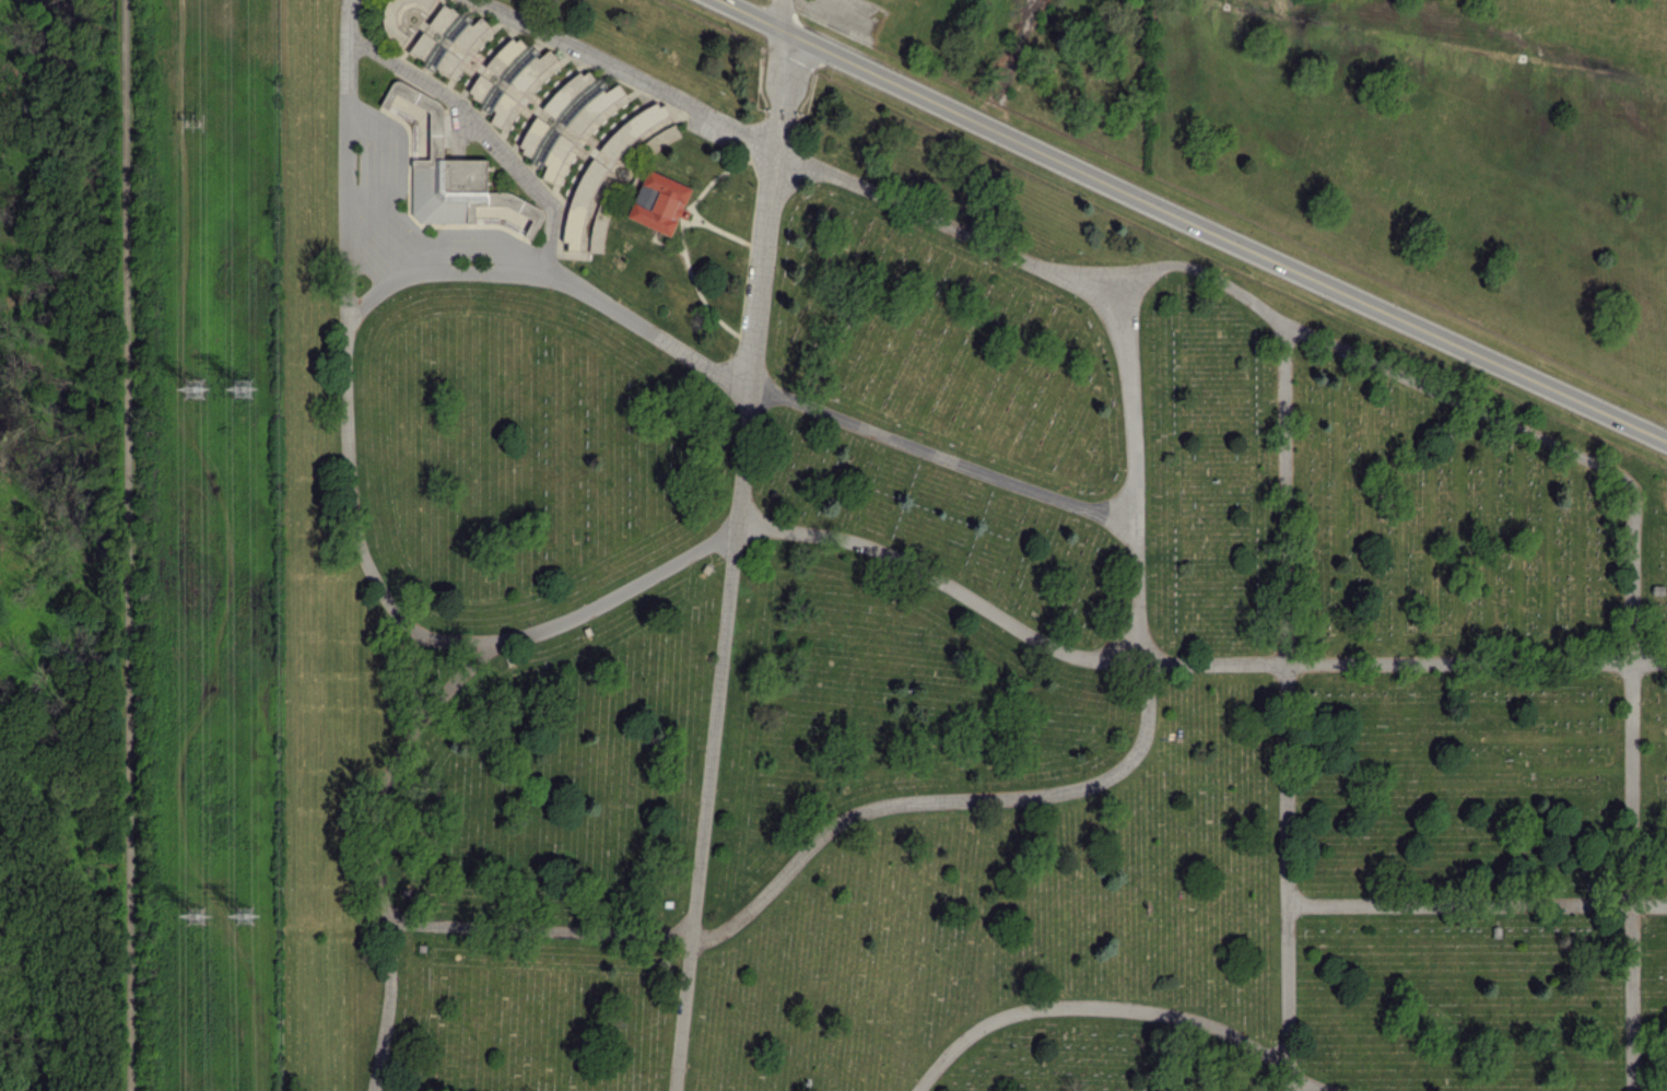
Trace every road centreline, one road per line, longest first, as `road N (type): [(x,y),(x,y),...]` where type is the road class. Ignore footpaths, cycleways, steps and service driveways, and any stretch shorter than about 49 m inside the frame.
road 1 (tertiary): [(1666,438),(729,0)]

